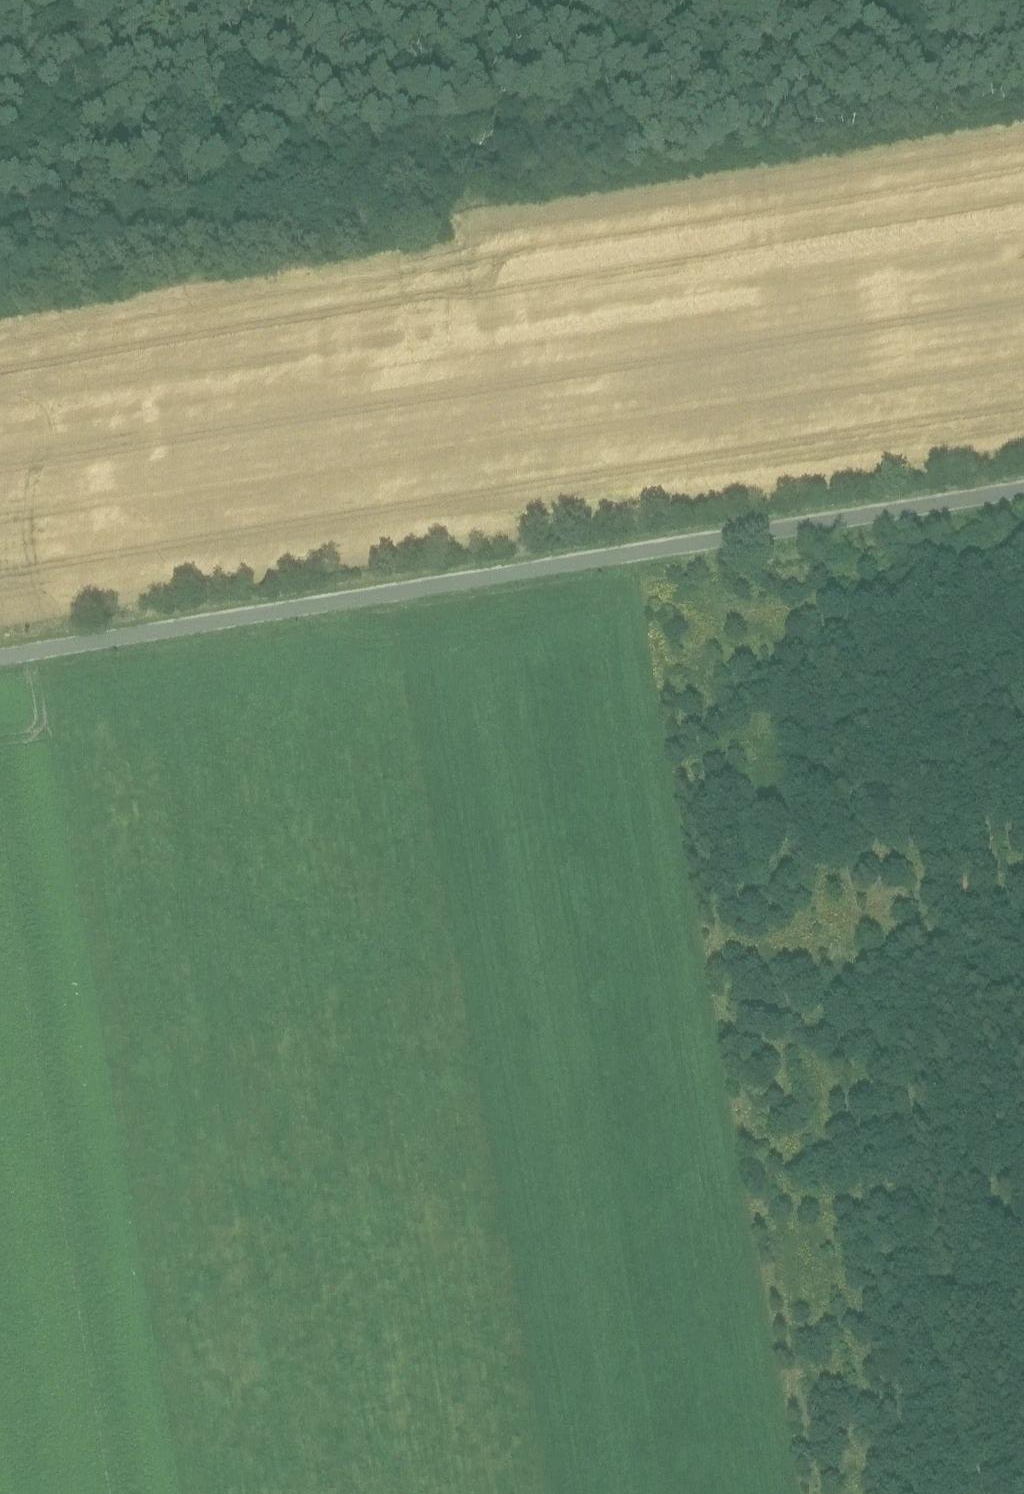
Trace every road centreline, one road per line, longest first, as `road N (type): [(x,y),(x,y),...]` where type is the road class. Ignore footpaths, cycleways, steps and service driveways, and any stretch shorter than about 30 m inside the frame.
road 1 (residential): [(0,658),(1023,490)]

